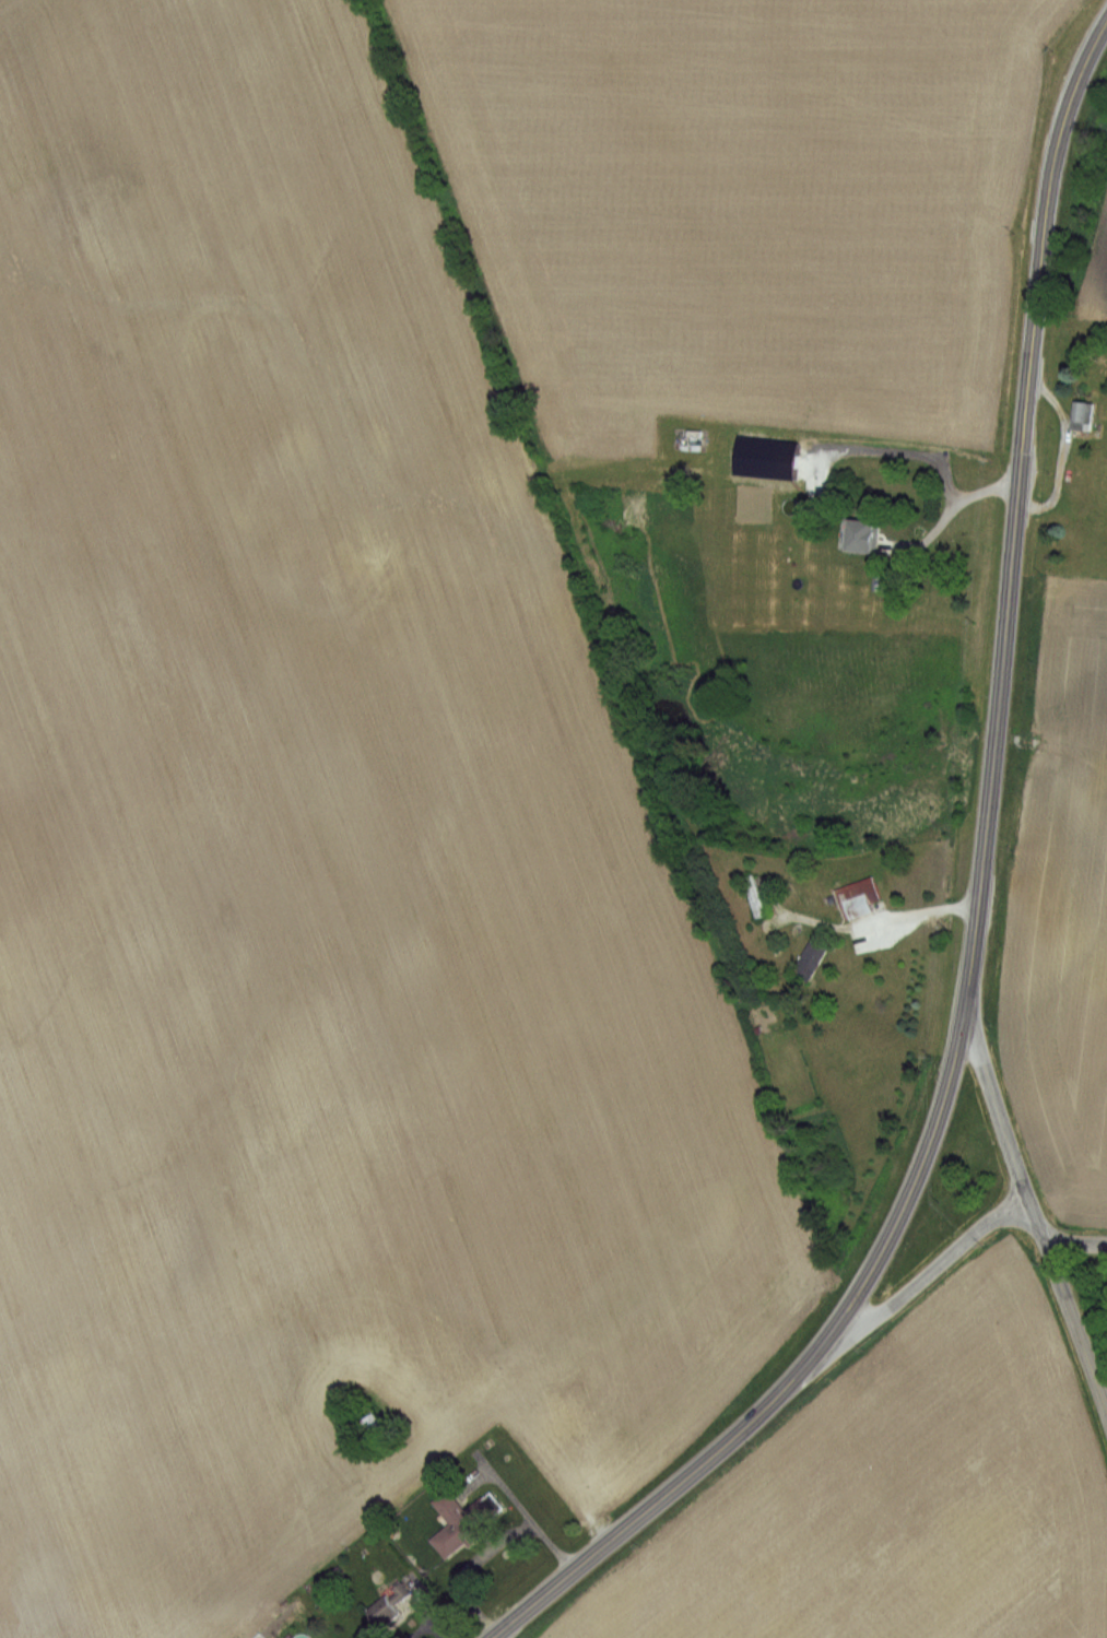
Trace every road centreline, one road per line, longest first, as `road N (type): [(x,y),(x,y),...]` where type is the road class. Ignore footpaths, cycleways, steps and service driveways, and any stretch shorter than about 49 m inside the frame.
road 1 (secondary): [(499,1637),(615,1545),(826,1343),(902,1210),(927,1146),(965,1005),(1051,165),(1074,84),(1106,17)]
road 2 (residential): [(826,1343),(922,1278),(1027,1189),(1046,1236)]
road 3 (residential): [(1046,1236),(978,1062),(955,1050)]
road 4 (residential): [(1106,1406),(1046,1236)]

